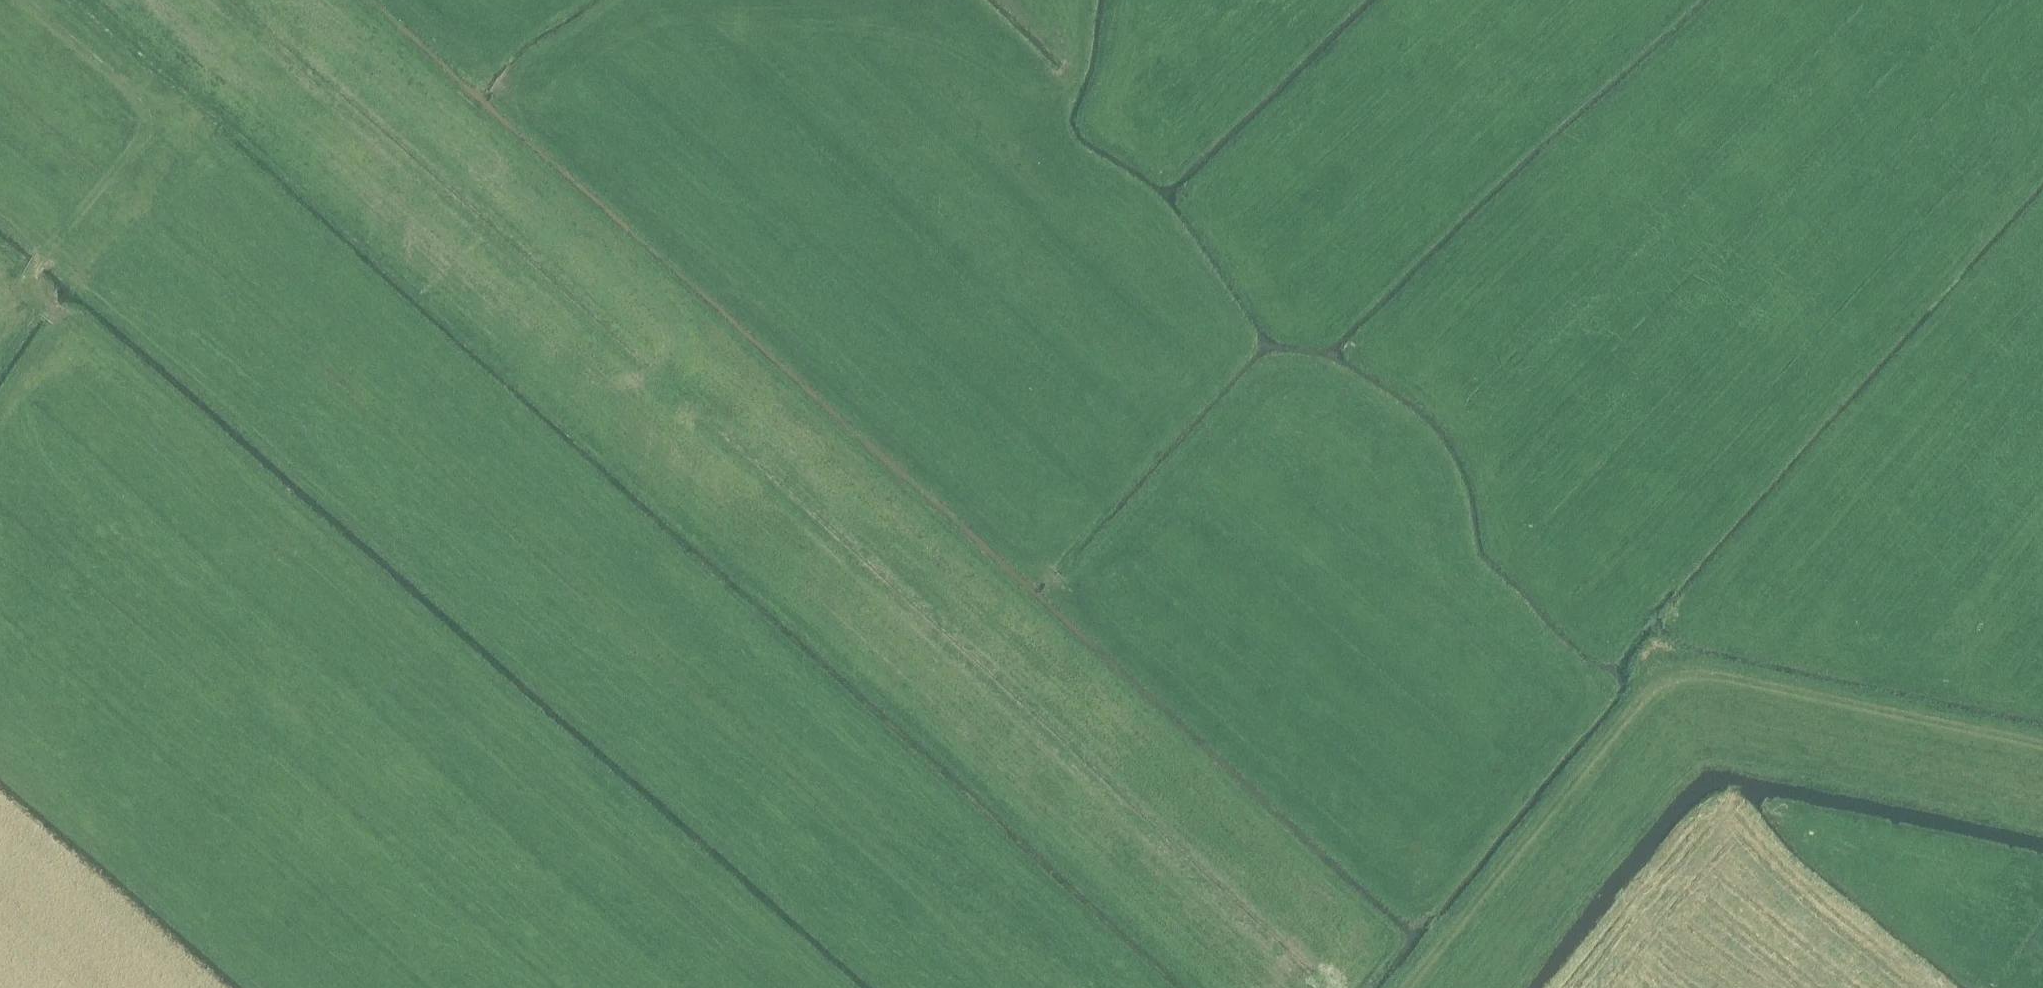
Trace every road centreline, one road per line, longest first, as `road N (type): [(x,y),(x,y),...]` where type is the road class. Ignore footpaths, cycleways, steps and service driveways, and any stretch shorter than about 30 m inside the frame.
road 1 (track): [(2042,753),(1718,692),(1650,713),(1434,987)]

